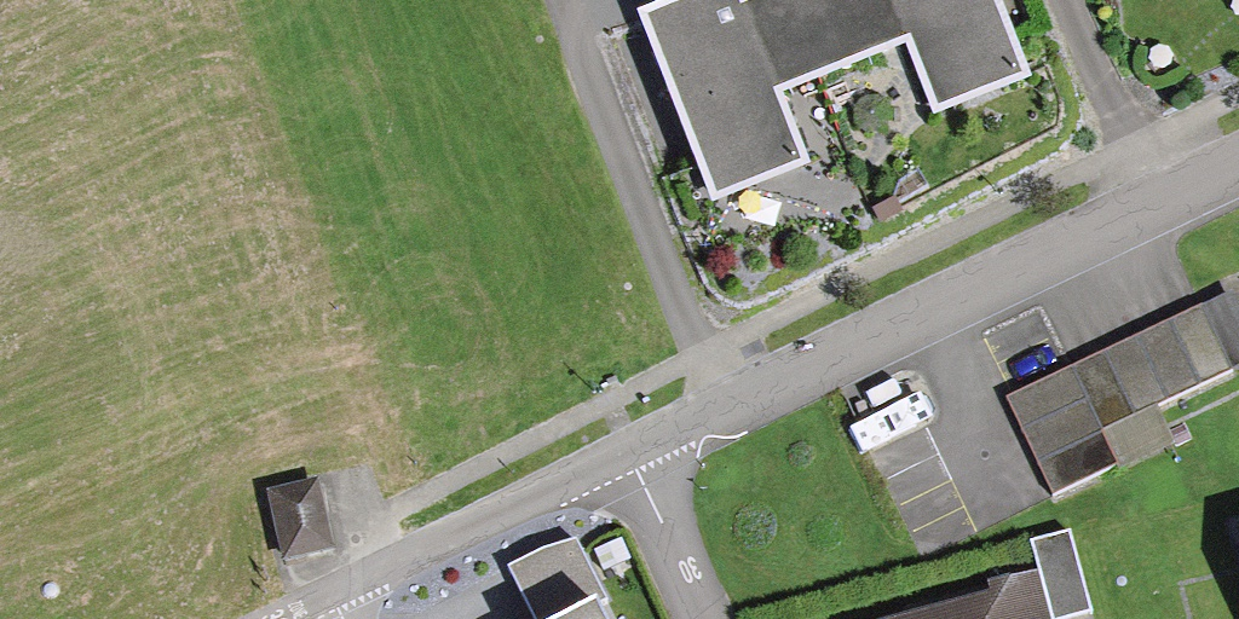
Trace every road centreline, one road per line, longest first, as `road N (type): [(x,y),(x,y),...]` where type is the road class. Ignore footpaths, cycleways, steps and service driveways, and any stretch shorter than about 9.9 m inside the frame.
road 1 (residential): [(1158,204),(730,409)]
road 2 (residential): [(560,0),(730,409)]
road 3 (residential): [(631,457),(339,592)]
road 4 (residential): [(1065,0),(1158,204)]
road 5 (residential): [(708,618),(631,457)]

